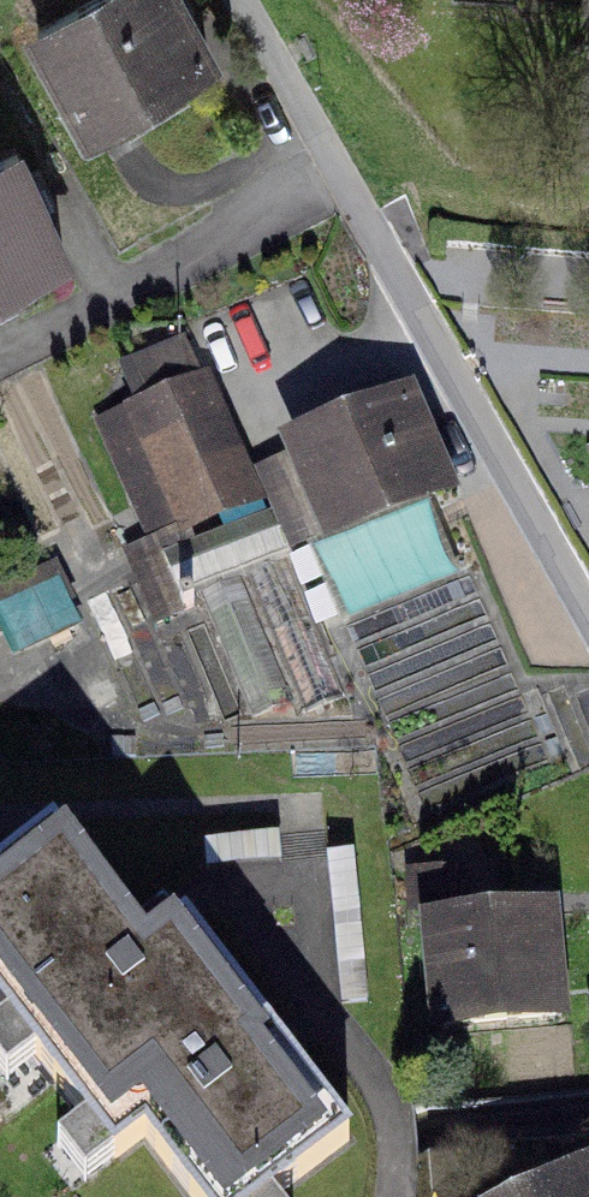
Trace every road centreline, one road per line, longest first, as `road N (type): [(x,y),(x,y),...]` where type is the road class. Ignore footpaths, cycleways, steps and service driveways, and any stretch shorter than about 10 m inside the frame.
road 1 (residential): [(588,624),(242,0)]

